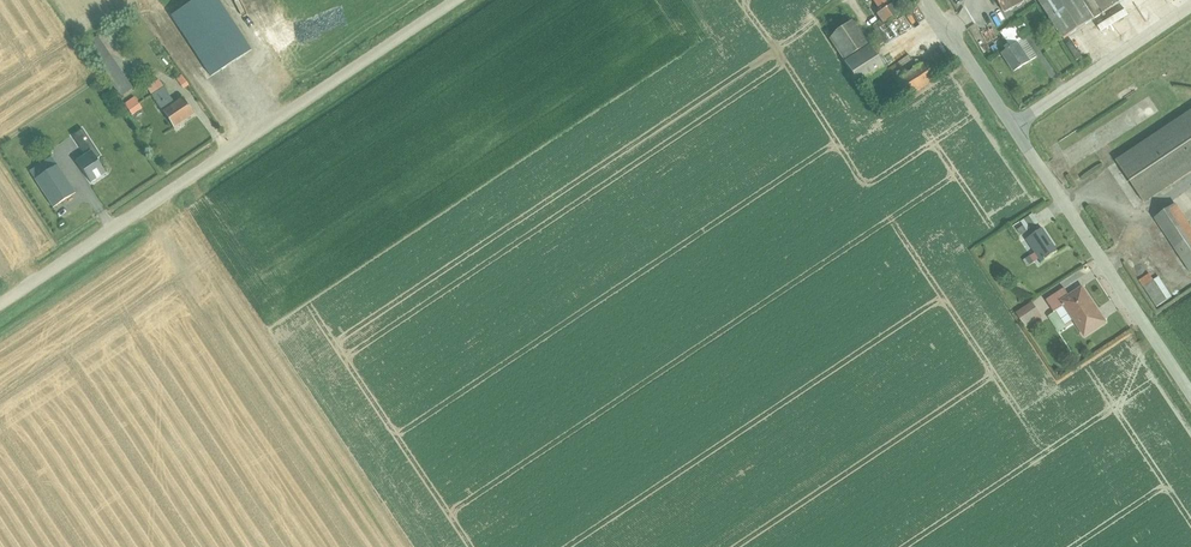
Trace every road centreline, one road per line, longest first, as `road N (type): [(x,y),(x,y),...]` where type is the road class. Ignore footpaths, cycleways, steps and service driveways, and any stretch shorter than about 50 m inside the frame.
road 1 (unclassified): [(0,302),(452,0)]
road 2 (unclassified): [(1190,393),(1013,125)]
road 3 (unclassified): [(1013,125),(1190,5)]
road 4 (residential): [(1013,125),(929,0)]

